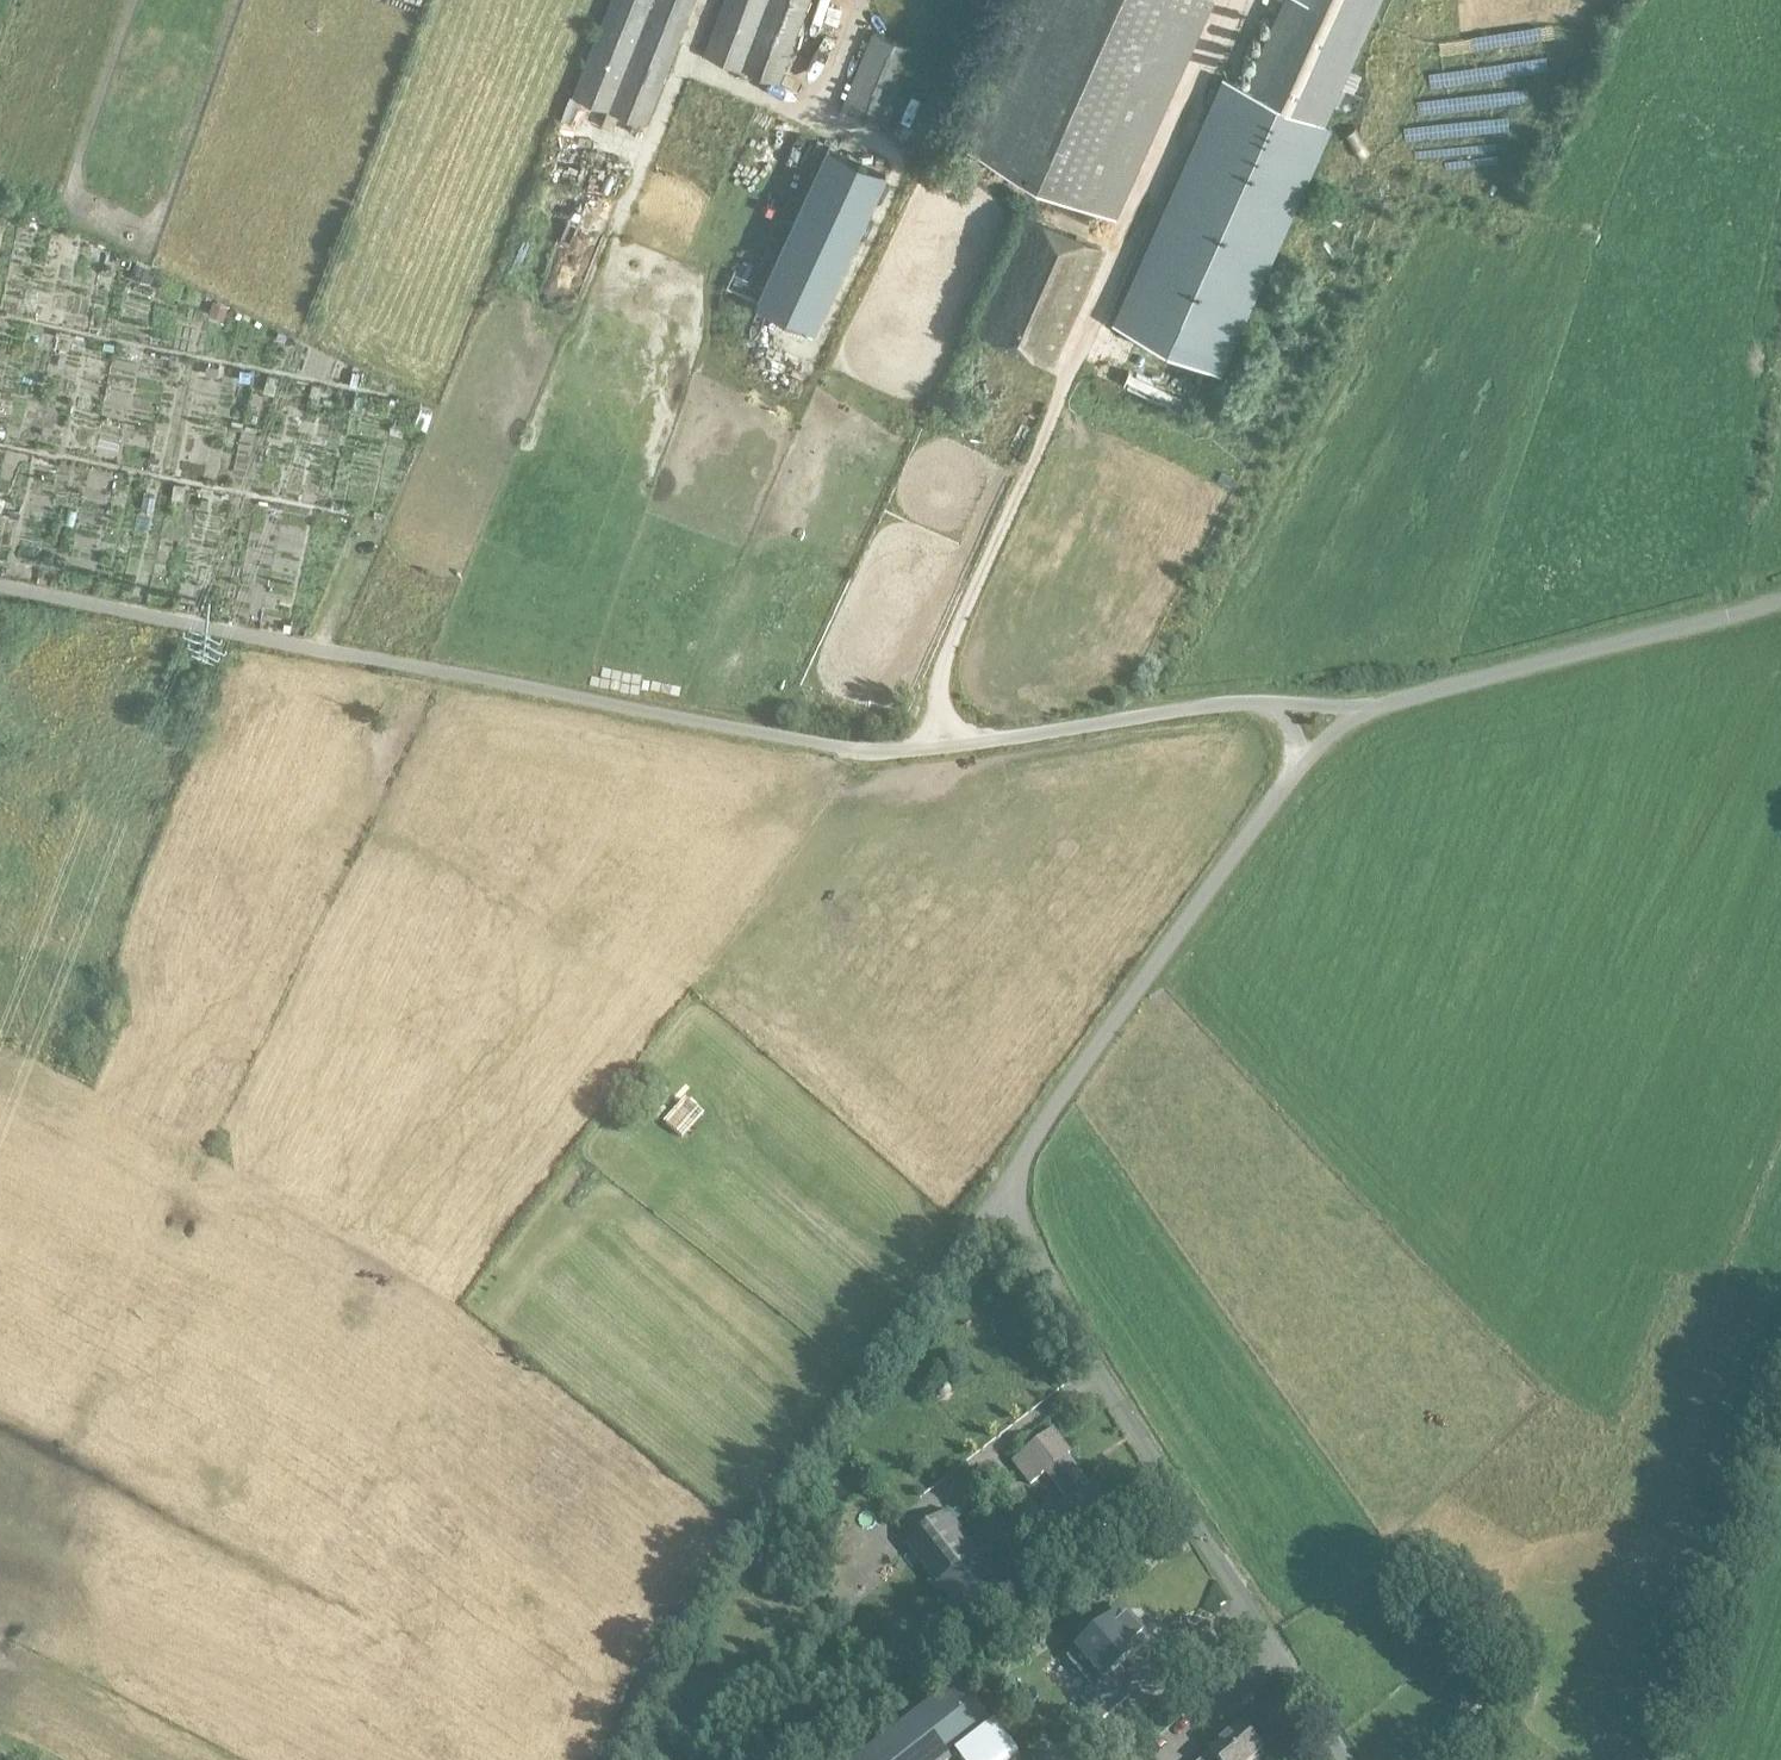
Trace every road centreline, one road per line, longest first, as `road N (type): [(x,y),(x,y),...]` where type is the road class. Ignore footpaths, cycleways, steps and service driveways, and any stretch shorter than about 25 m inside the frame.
road 1 (unclassified): [(1269,703),(934,746),(846,747),(0,585)]
road 2 (track): [(1236,0),(945,660),(934,746)]
road 3 (unclassified): [(610,1759),(654,1662),(739,1532),(1000,1192)]
road 4 (unclassified): [(1343,1759),(1234,1597),(1000,1192)]
road 5 (unclassified): [(1000,1192),(1301,761)]
road 6 (unclassified): [(1362,706),(1780,599)]

